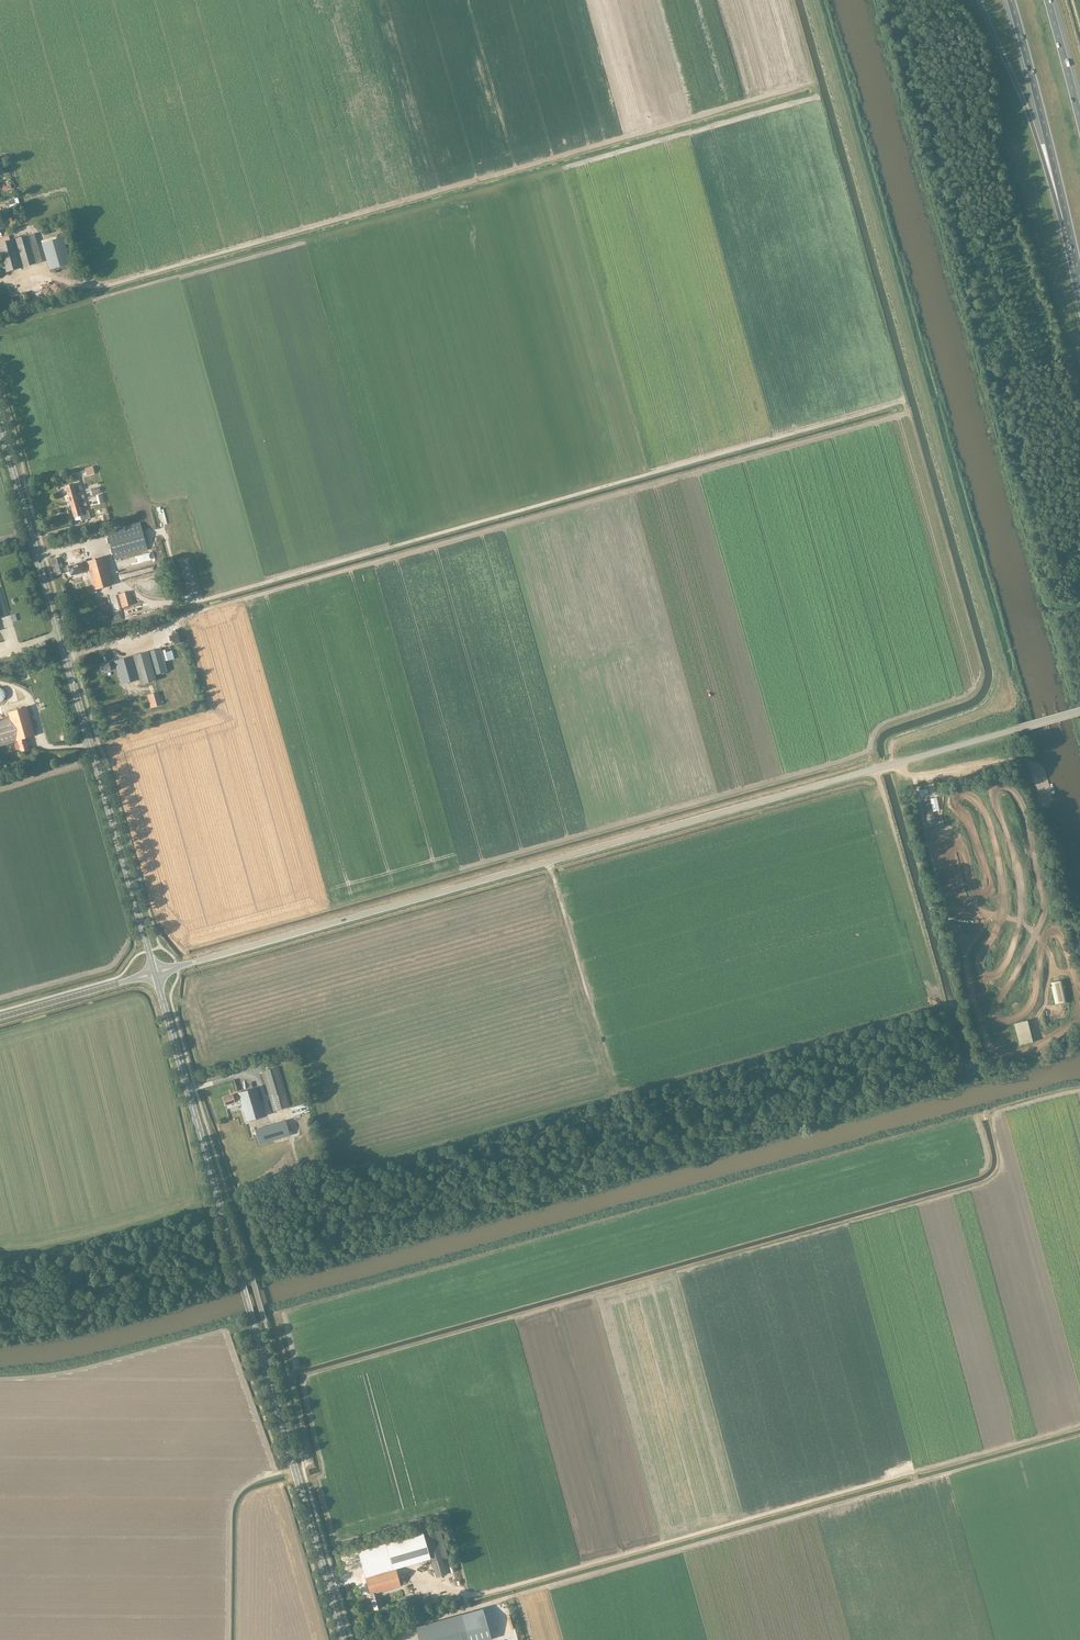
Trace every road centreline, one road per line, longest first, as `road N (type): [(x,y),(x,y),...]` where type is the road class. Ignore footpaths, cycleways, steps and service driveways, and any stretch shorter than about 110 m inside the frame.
road 1 (tertiary): [(154,973),(1079,711)]
road 2 (secondary): [(343,1639),(154,973)]
road 3 (track): [(416,1624),(1079,1436)]
road 4 (secondary): [(154,973),(0,426)]
road 5 (track): [(875,769),(964,1070)]
road 6 (track): [(548,861),(617,1093)]
road 7 (track): [(0,1333),(50,1325),(206,1216)]
road 8 (motorway): [(1011,0),(1068,224)]
road 9 (motorway): [(992,31),(1068,224)]
road 10 (track): [(200,1105),(263,1271),(270,1265)]
road 11 (track): [(914,776),(950,917),(976,913)]
road 12 (tertiary): [(0,1017),(154,973)]
road 13 (track): [(895,763),(897,741),(972,713),(997,682)]
road 14 (track): [(942,842),(973,912),(1034,911)]
road 15 (track): [(999,886),(1029,890),(1053,970),(1072,972)]
road 16 (track): [(206,1216),(183,1101),(188,1090)]
road 17 (motorway): [(1079,123),(1048,0)]

